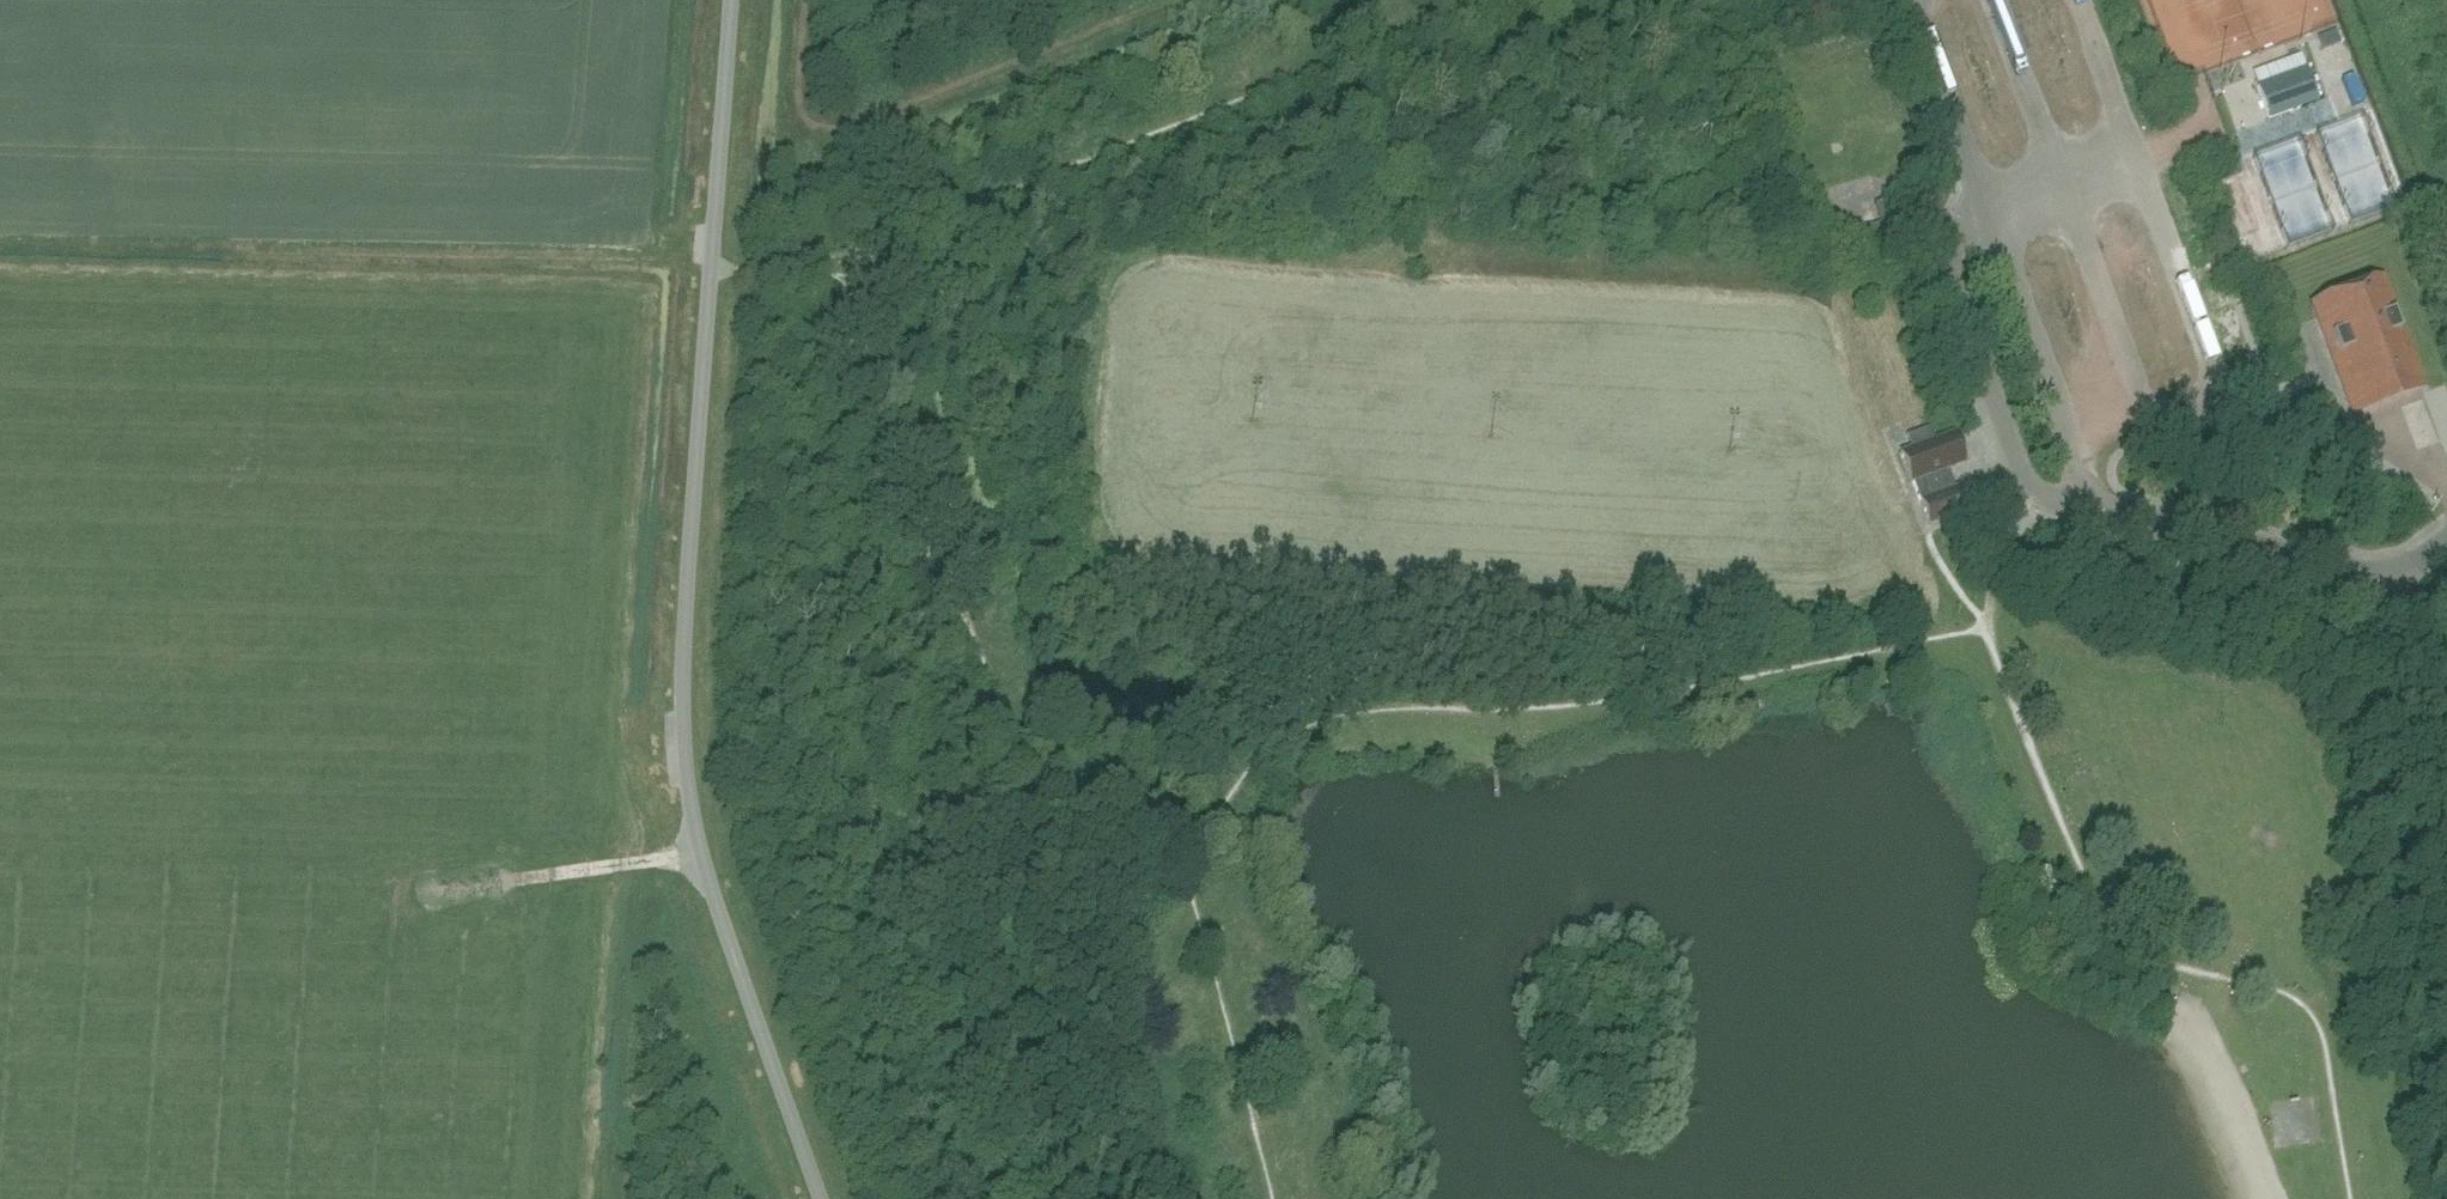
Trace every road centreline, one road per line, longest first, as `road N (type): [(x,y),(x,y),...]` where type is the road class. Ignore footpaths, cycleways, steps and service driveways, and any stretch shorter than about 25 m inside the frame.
road 1 (unclassified): [(817,1198),(735,968),(686,783),(684,631),(731,0)]
road 2 (residential): [(2446,540),(2414,566),(2385,570),(2013,488)]

